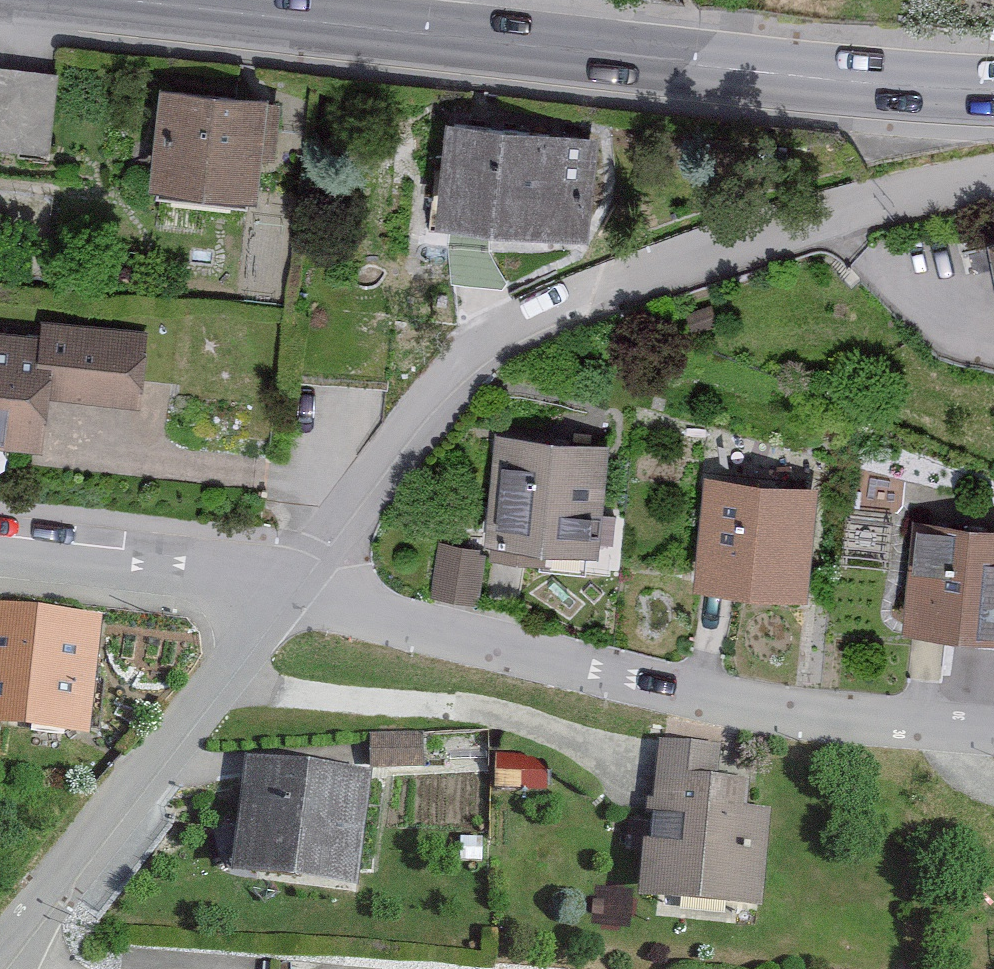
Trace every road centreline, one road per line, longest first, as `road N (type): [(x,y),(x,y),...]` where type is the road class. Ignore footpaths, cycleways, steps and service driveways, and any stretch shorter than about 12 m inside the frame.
road 1 (residential): [(993,178),(858,204),(512,319),(304,589)]
road 2 (residential): [(304,589),(728,695),(993,719)]
road 3 (residential): [(304,589),(3,967)]
road 4 (secondary): [(530,46),(993,94)]
road 5 (secondary): [(133,0),(530,46)]
road 6 (residential): [(0,551),(304,589)]

